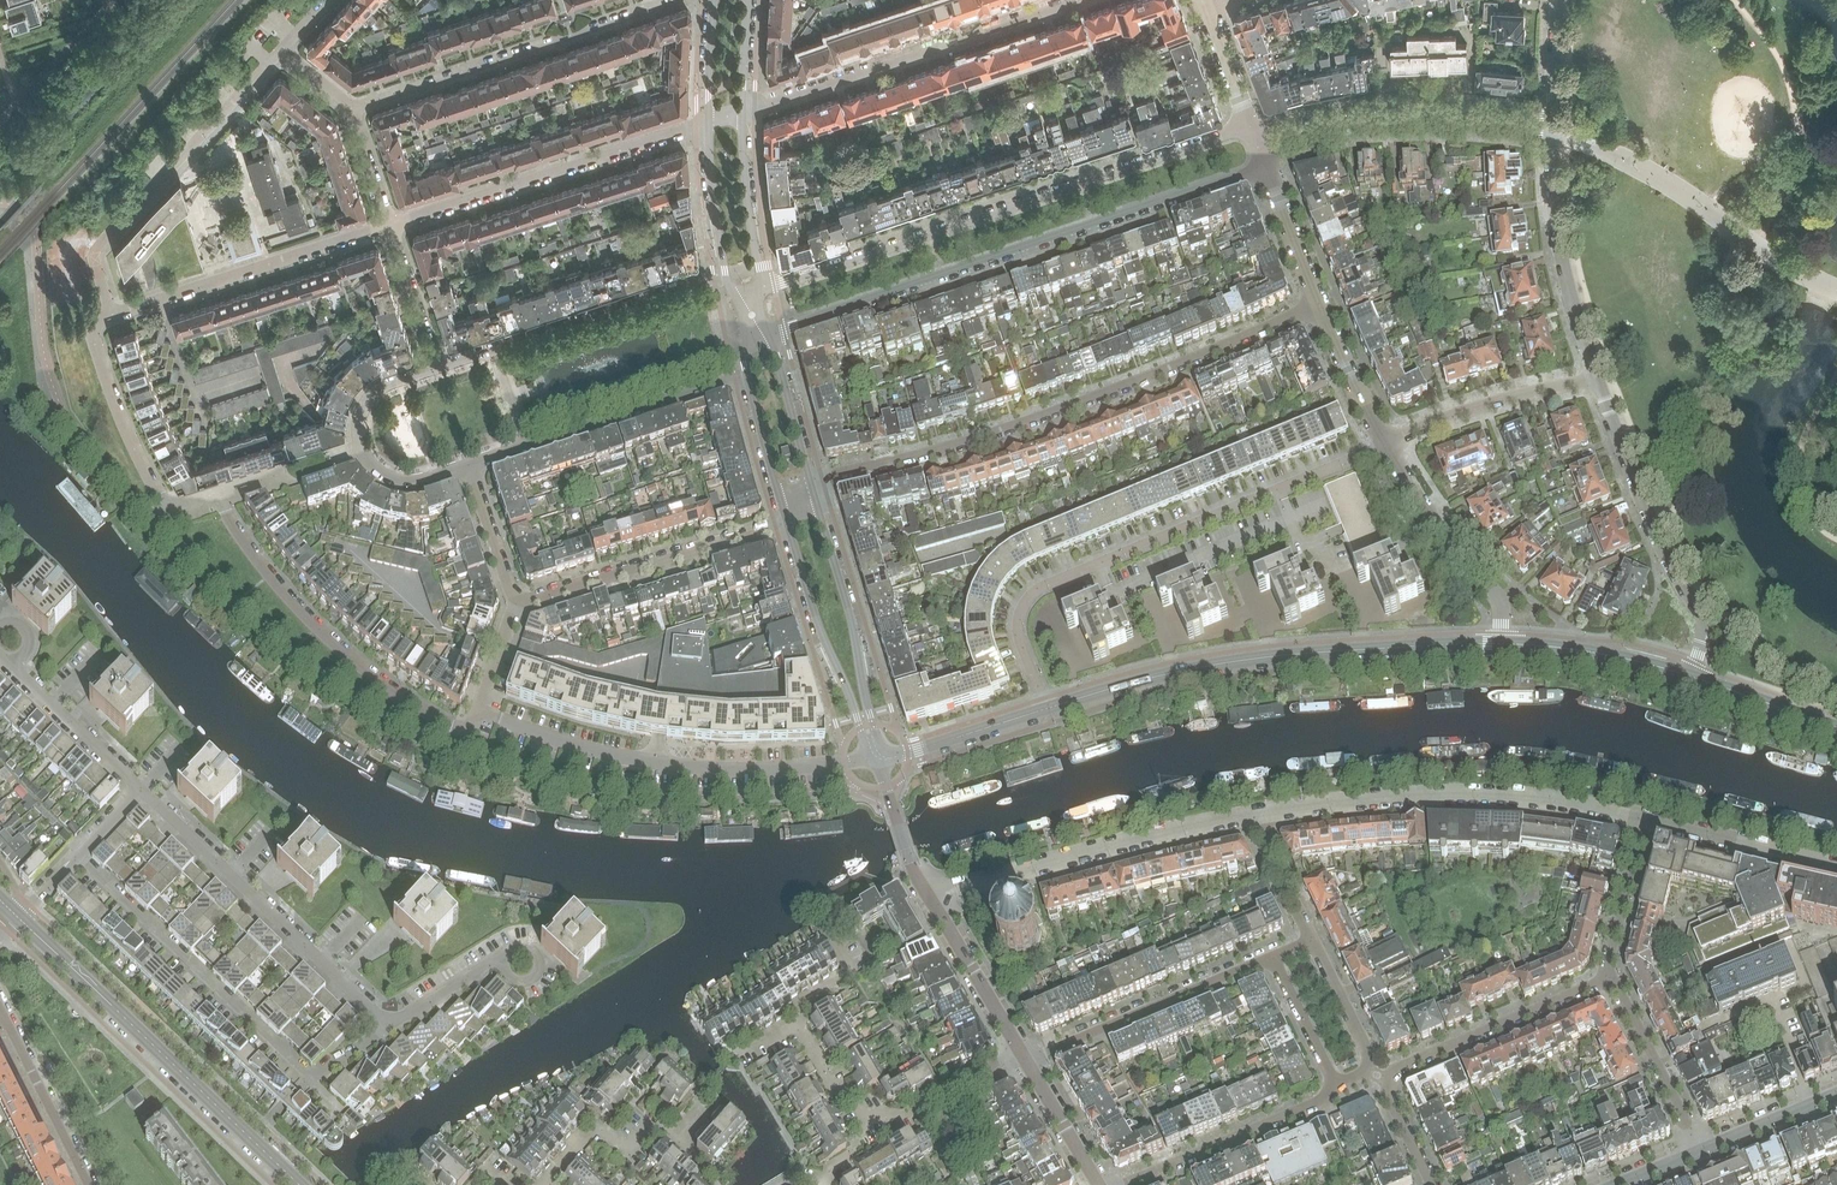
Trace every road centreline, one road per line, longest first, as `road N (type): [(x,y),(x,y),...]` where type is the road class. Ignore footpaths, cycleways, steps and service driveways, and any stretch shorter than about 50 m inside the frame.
road 1 (residential): [(810,481),(1080,402),(1318,304)]
road 2 (residential): [(766,333),(1265,164)]
road 3 (residential): [(1251,127),(758,295)]
road 4 (residential): [(1046,709),(1018,639),(1016,622),(1030,591),(1386,441)]
road 5 (tertiary): [(1501,643),(1223,662),(1046,709)]
road 6 (residential): [(876,757),(781,769),(690,767),(595,750),(476,711)]
road 7 (residential): [(1252,814),(1456,797),(1530,799),(1642,818)]
road 8 (secondary): [(16,916),(300,1184)]
road 9 (residential): [(1432,1184),(1390,1099),(1388,1074),(1610,976)]
road 10 (residential): [(467,733),(371,679),(315,627),(268,576),(214,494)]
road 11 (residential): [(1072,0),(742,112)]
road 12 (residential): [(683,0),(356,111)]
road 13 (residential): [(925,894),(1252,814)]
road 14 (residential): [(389,1019),(142,791)]
road 15 (residential): [(391,224),(709,123)]
road 16 (residential): [(113,312),(97,249),(279,53)]
road 17 (residential): [(1691,676),(1702,616),(1662,548),(1596,379)]
road 18 (residential): [(310,1077),(80,855)]
road 19 (residential): [(725,274),(440,367)]
road 20 (residential): [(1258,145),(1354,122),(1416,117),(1552,129)]
road 21 (residential): [(795,1021),(830,1082),(840,1084),(866,1120),(910,1111),(1019,1048)]
road 22 (residential): [(466,464),(746,372)]
road 23 (residential): [(391,224),(113,312)]
road 24 (residential): [(786,520),(515,605)]
road 25 (residential): [(214,494),(164,510),(111,397),(96,338),(102,317),(113,312)]
road 26 (residential): [(1027,1061),(1273,956)]
road 27 (residential): [(1596,379),(1564,273),(1552,129)]
road 28 (tertiary): [(786,520),(816,619),(876,757)]
road 29 (tertiary): [(876,757),(819,511)]
road 30 (residential): [(1386,441),(1414,498),(1493,595),(1501,643)]
road 31 (residential): [(1121,1184),(1328,1096),(1334,1086)]
road 32 (residential): [(1386,441),(1515,395),(1596,379)]
road 33 (residential): [(1642,818),(1836,870)]
road 34 (residential): [(1610,976),(1695,1153)]
road 35 (tertiary): [(1691,676),(1612,655),(1501,643)]
road 36 (residential): [(0,1013),(89,1184)]
road 37 (residential): [(142,791),(21,675),(14,659)]
road 38 (tertiary): [(758,295),(742,112)]
road 39 (residential): [(1334,1086),(1373,1059),(1313,939)]
road 40 (tertiary): [(1019,1048),(925,894)]
road 41 (tertiary): [(1046,709),(876,757)]
road 42 (residential): [(543,1184),(597,1129),(627,1148),(644,1129),(674,1136)]
road 43 (residential): [(1642,818),(1610,976)]
road 44 (tertiary): [(810,481),(766,333)]
road 45 (tertiary): [(1836,727),(1691,676)]
road 46 (residential): [(1318,304),(1386,441)]
road 47 (tertiary): [(1695,1153),(1836,1094)]
road 48 (tertiary): [(709,123),(725,274)]
road 49 (residential): [(391,224),(440,367)]
road 50 (residential): [(1265,164),(1318,304)]
road 51 (residential): [(515,605),(466,464)]
road 52 (tertiary): [(925,894),(876,757)]
road 53 (residential): [(1273,956),(1334,1086)]
road 54 (tertiary): [(1097,1184),(1027,1061)]
road 55 (residential): [(1313,939),(1252,814)]
road 56 (residential): [(1204,5),(1251,127)]
road 57 (residential): [(389,1019),(504,959)]
road 58 (residential): [(1552,129),(1559,0)]
road 59 (residential): [(440,367),(376,394),(361,418),(362,446)]
road 60 (tertiary): [(746,372),(778,492)]
road 61 (tertiary): [(715,0),(709,123)]
road 62 (residential): [(362,446),(379,471),(404,481),(466,464)]

